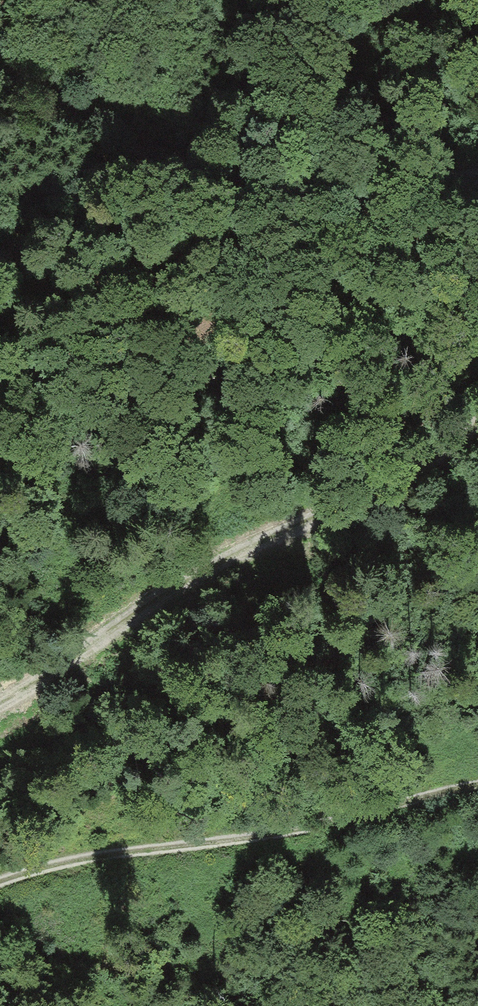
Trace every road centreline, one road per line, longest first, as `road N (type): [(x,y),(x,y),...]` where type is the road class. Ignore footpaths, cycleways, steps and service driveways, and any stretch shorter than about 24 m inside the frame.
road 1 (track): [(477,422),(418,469),(152,604),(62,673),(0,707)]
road 2 (track): [(0,79),(257,179),(403,202),(477,196)]
road 3 (track): [(477,789),(285,834),(0,883)]

